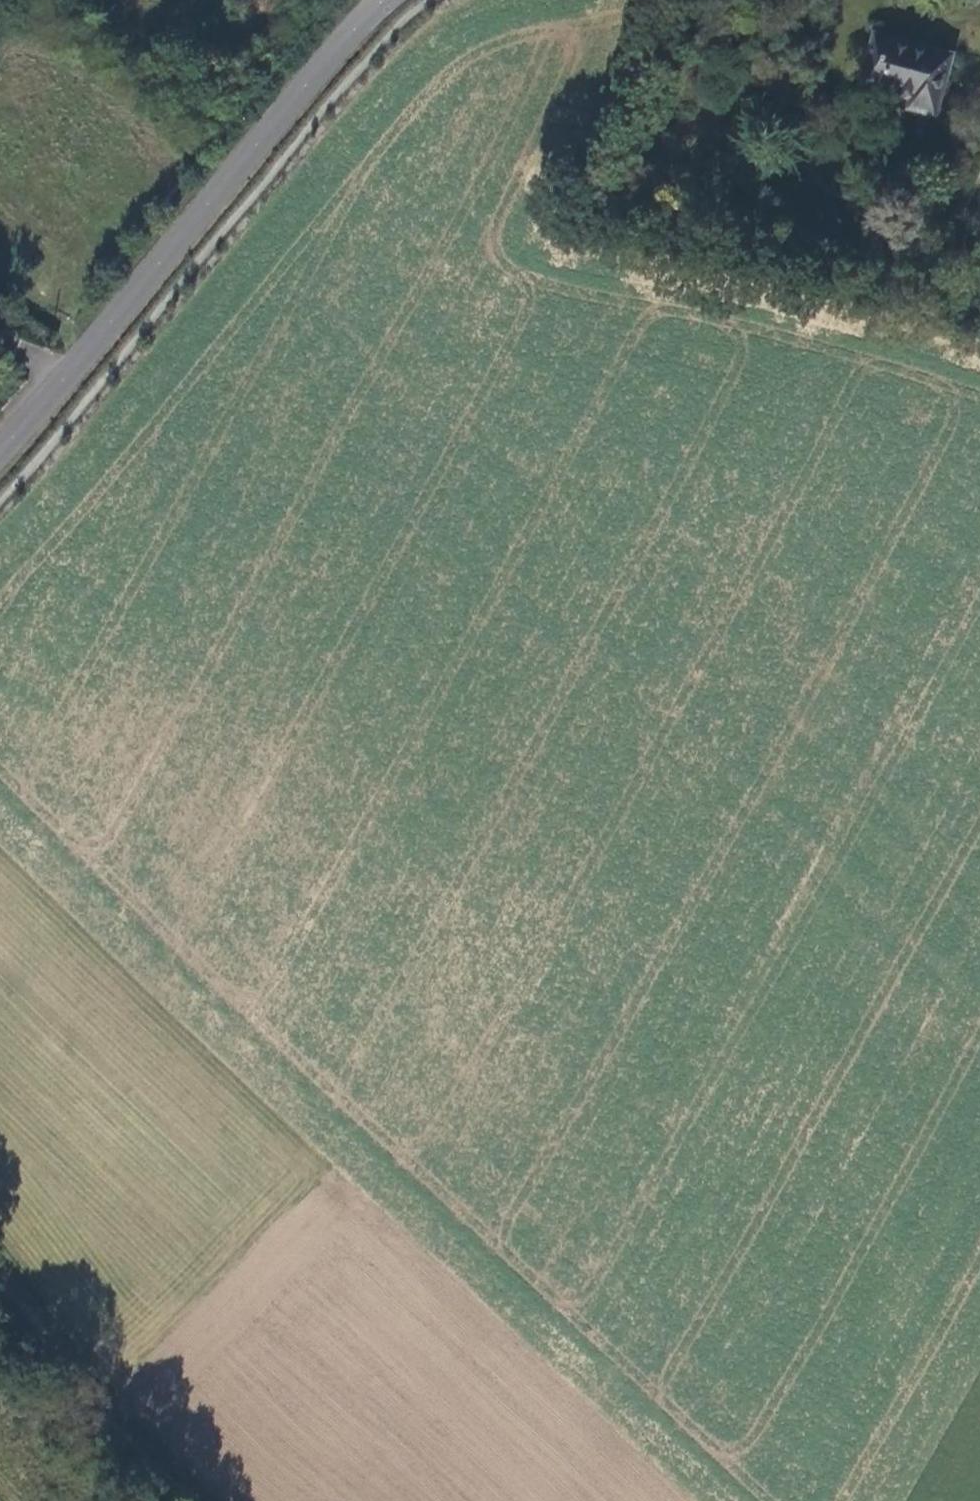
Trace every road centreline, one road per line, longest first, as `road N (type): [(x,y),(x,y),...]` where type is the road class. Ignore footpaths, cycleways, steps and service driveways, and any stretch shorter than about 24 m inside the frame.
road 1 (tertiary): [(0,455),(383,0)]
road 2 (track): [(214,1500),(82,1381),(0,1271)]

